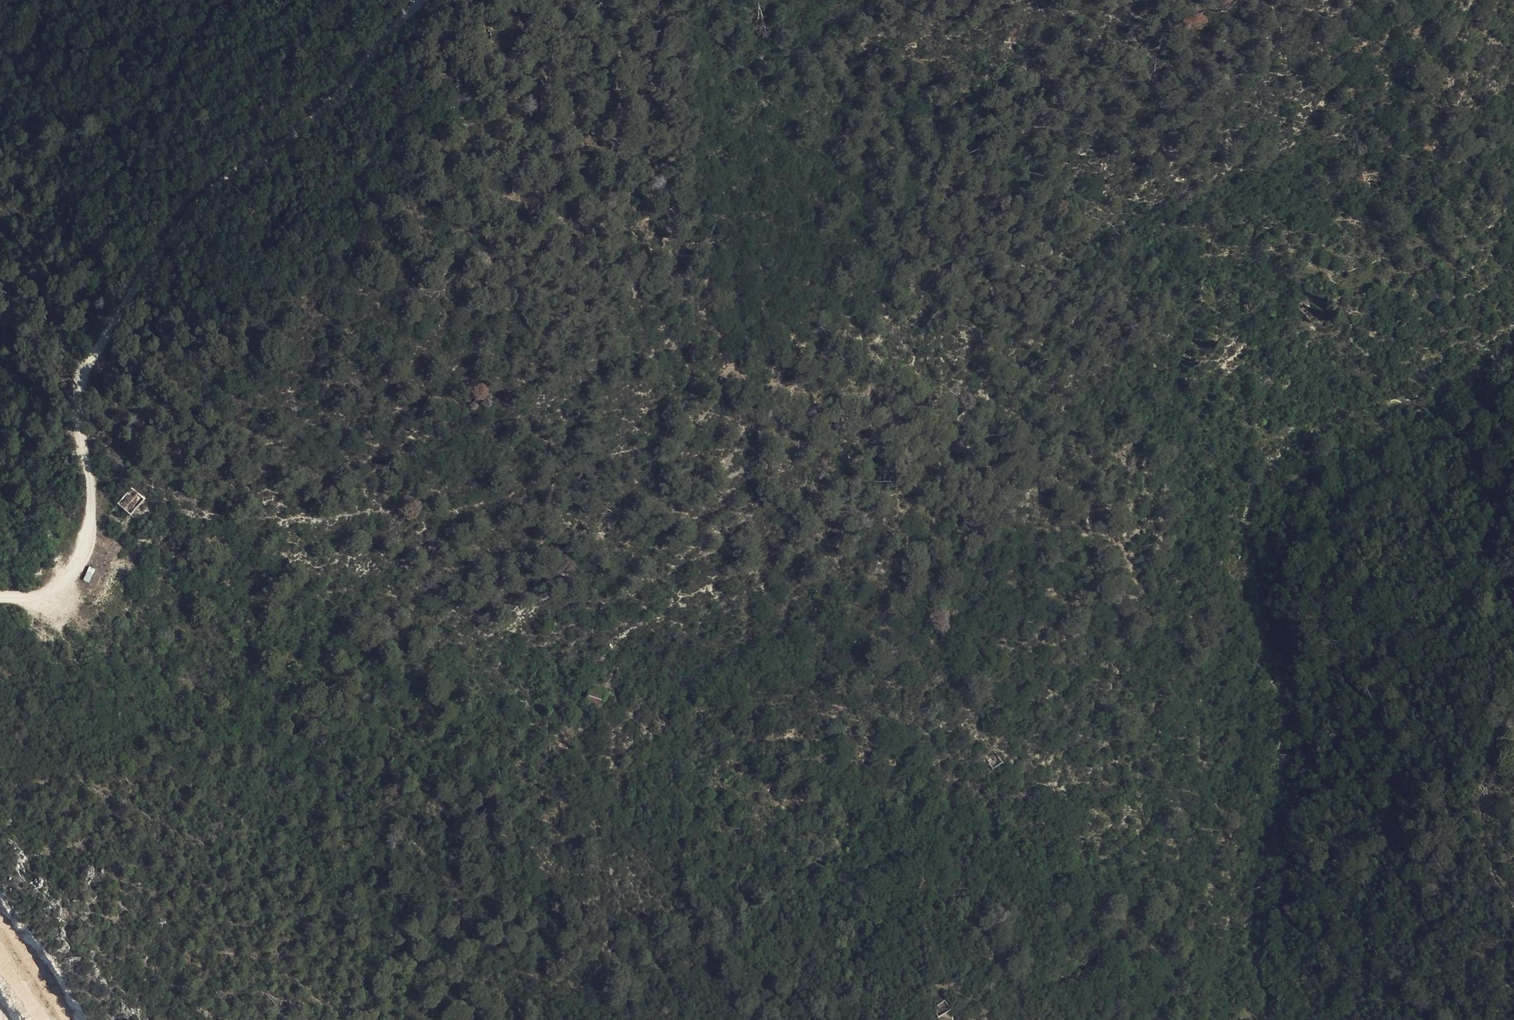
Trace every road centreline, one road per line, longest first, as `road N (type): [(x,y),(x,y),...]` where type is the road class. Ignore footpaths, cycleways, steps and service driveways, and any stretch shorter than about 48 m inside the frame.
road 1 (track): [(0,599),(57,592),(75,565),(92,486),(78,395),(85,370),(155,254),(201,198),(285,146),(424,0)]

